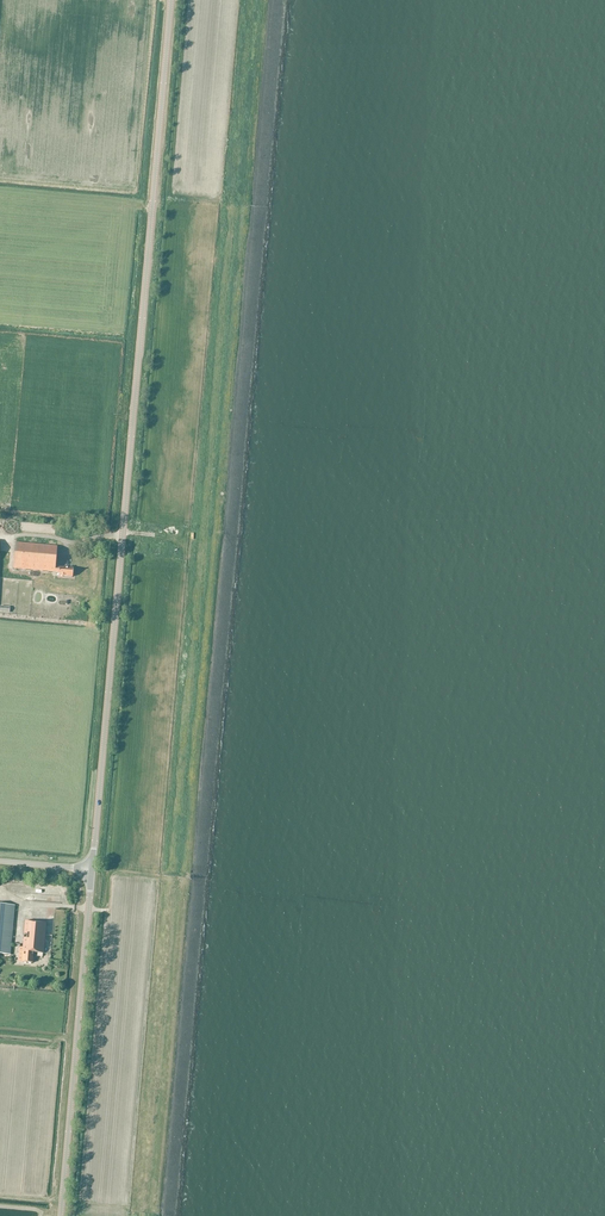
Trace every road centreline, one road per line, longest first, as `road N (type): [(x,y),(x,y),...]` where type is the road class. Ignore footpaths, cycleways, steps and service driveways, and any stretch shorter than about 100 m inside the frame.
road 1 (tertiary): [(91,872),(171,0)]
road 2 (tertiary): [(61,1215),(91,872)]

